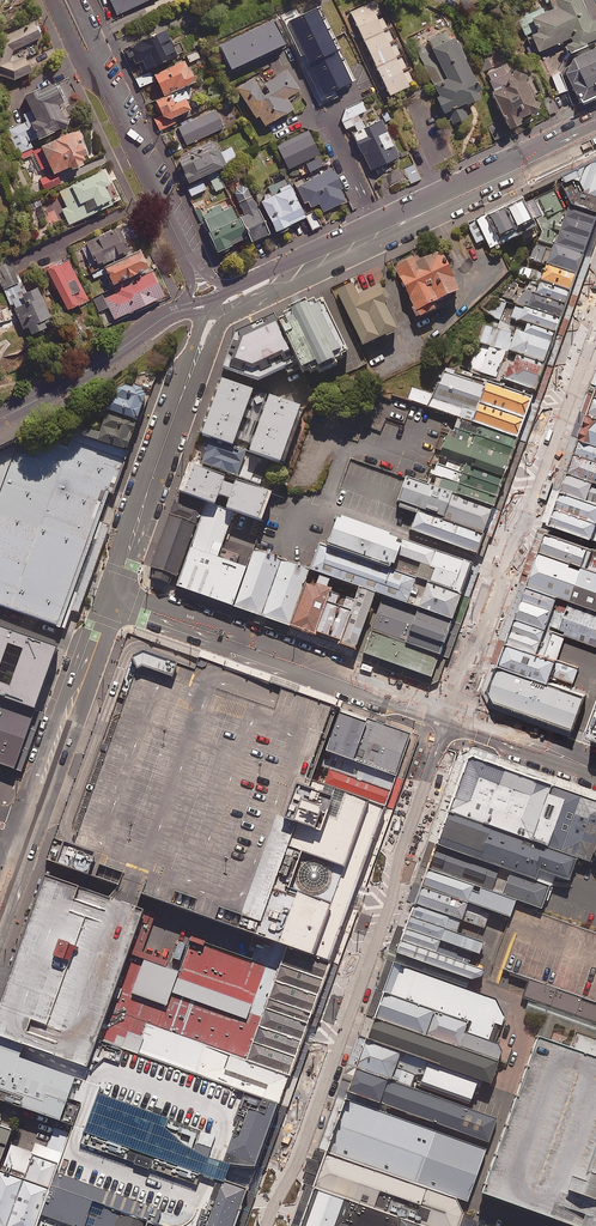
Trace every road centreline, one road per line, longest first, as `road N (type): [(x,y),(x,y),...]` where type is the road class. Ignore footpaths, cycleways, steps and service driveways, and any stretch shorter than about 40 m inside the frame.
road 1 (residential): [(450,717),(296,1166),(266,1225)]
road 2 (residential): [(595,323),(450,717)]
road 3 (tertiary): [(113,596),(450,717)]
road 4 (tertiary): [(302,266),(595,130)]
road 5 (residential): [(53,0),(81,62),(105,85),(188,256)]
road 6 (tertiary): [(24,832),(113,596)]
road 7 (tertiary): [(113,596),(190,374)]
road 8 (tertiary): [(180,311),(0,419)]
road 9 (tertiary): [(450,717),(595,770)]

